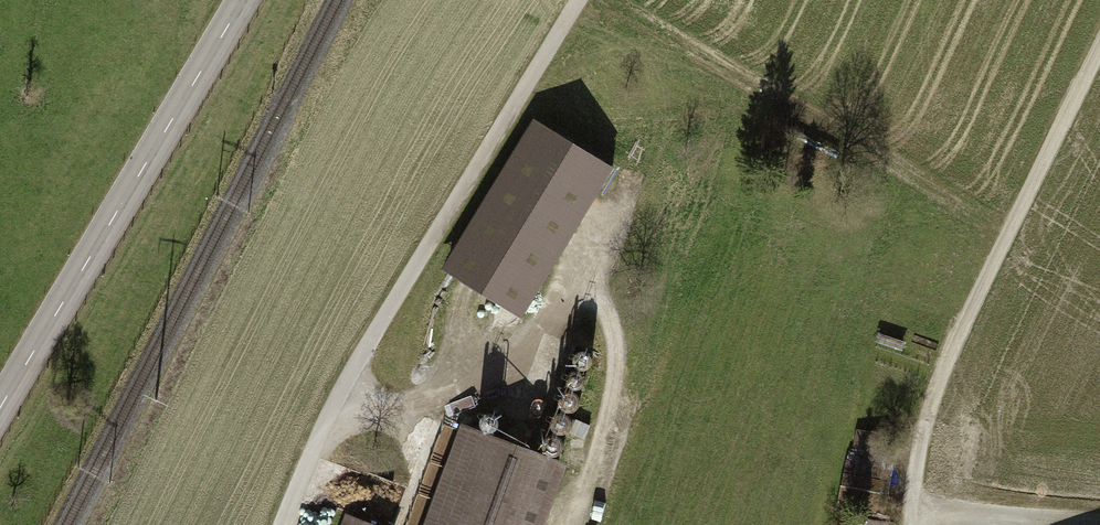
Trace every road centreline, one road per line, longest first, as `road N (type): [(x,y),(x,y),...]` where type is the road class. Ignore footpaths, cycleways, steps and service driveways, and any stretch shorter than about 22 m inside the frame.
road 1 (track): [(281,524),(333,402),(578,0)]
road 2 (track): [(333,402),(424,409),(475,398),(551,285),(582,267),(620,286),(632,328),(601,455)]
road 3 (track): [(912,524),(922,443),(949,363),(1099,59)]
road 4 (tertiary): [(0,408),(245,0)]

